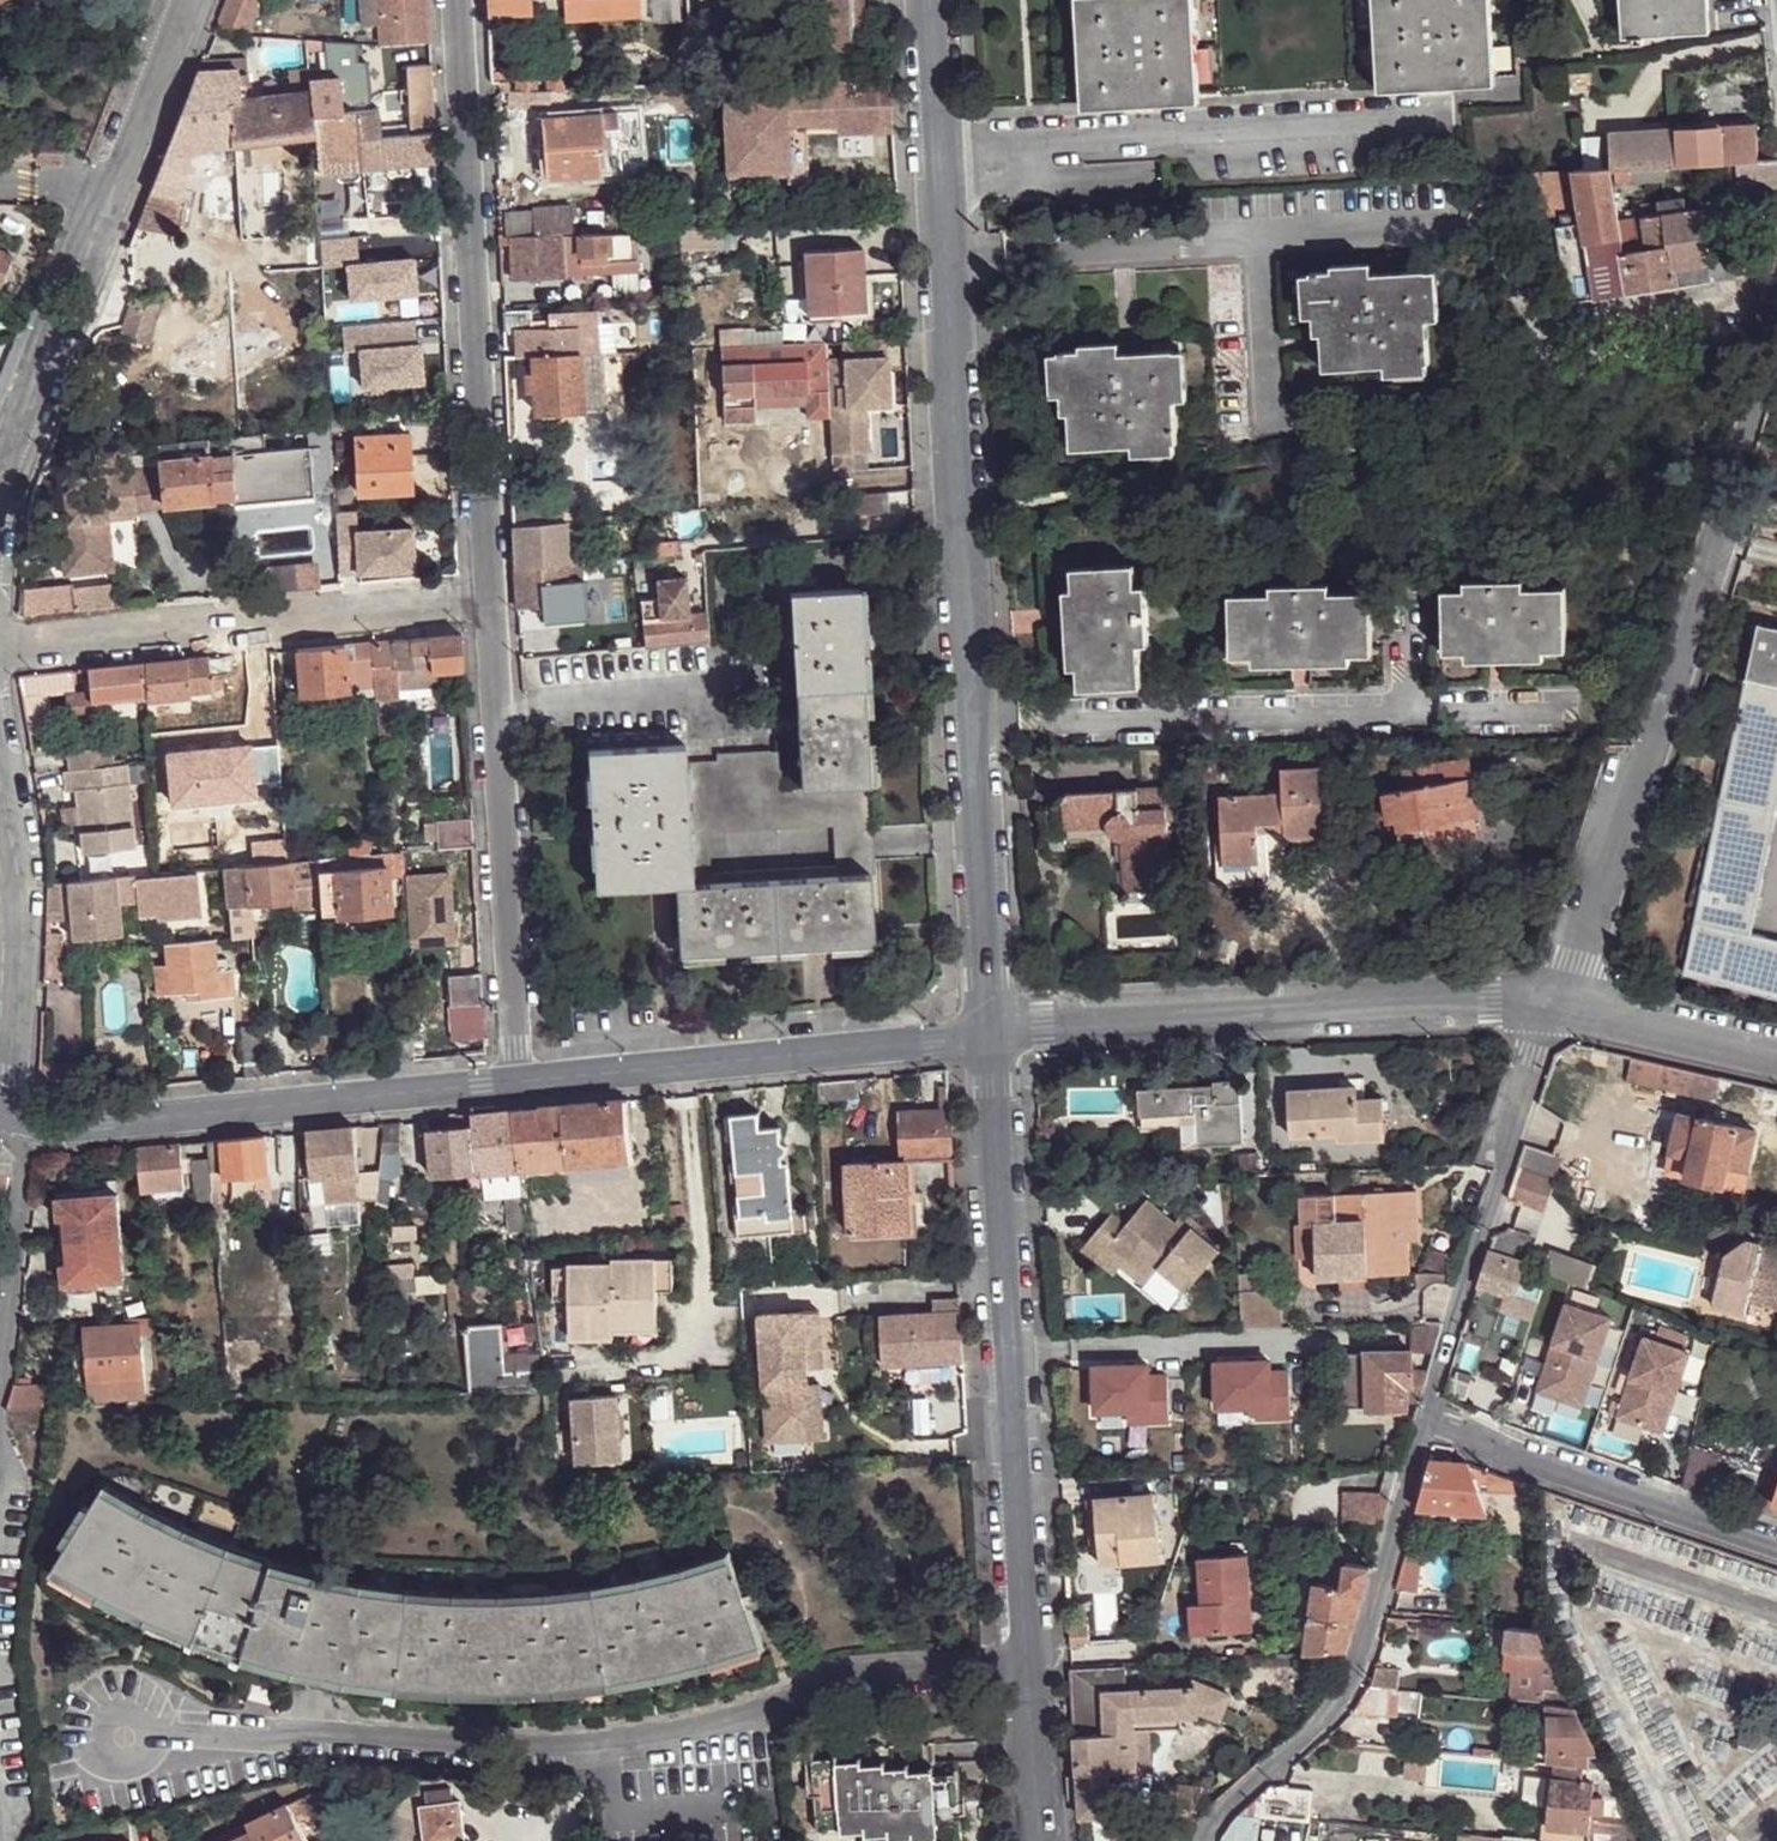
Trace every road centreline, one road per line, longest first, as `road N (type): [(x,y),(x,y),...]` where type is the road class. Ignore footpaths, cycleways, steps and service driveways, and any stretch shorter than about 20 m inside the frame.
road 1 (tertiary): [(995,1036),(932,0)]
road 2 (tertiary): [(1040,1840),(995,1036)]
road 3 (unclassified): [(1557,1009),(1664,711),(1776,348)]
road 4 (residential): [(455,0),(489,605)]
road 5 (unclassified): [(995,1036),(1493,1002),(1557,1009)]
road 6 (residential): [(0,518),(190,0)]
road 7 (residential): [(0,648),(489,605)]
road 8 (residential): [(1427,1421),(1357,1678),(1329,1715),(1223,1818),(1210,1840)]
road 9 (unclassified): [(515,1086),(995,1036)]
road 10 (residential): [(489,605),(515,1086)]
road 11 (unclassified): [(41,1126),(515,1086)]
road 12 (residential): [(1427,1421),(1529,1058),(1557,1009)]
road 13 (unclassified): [(1776,1549),(1427,1421)]
road 14 (residential): [(3,1110),(21,974),(18,859),(0,768)]
road 15 (residential): [(41,1126),(26,1183),(2,1419)]
road 16 (unclassified): [(1557,1009),(1776,1058)]

